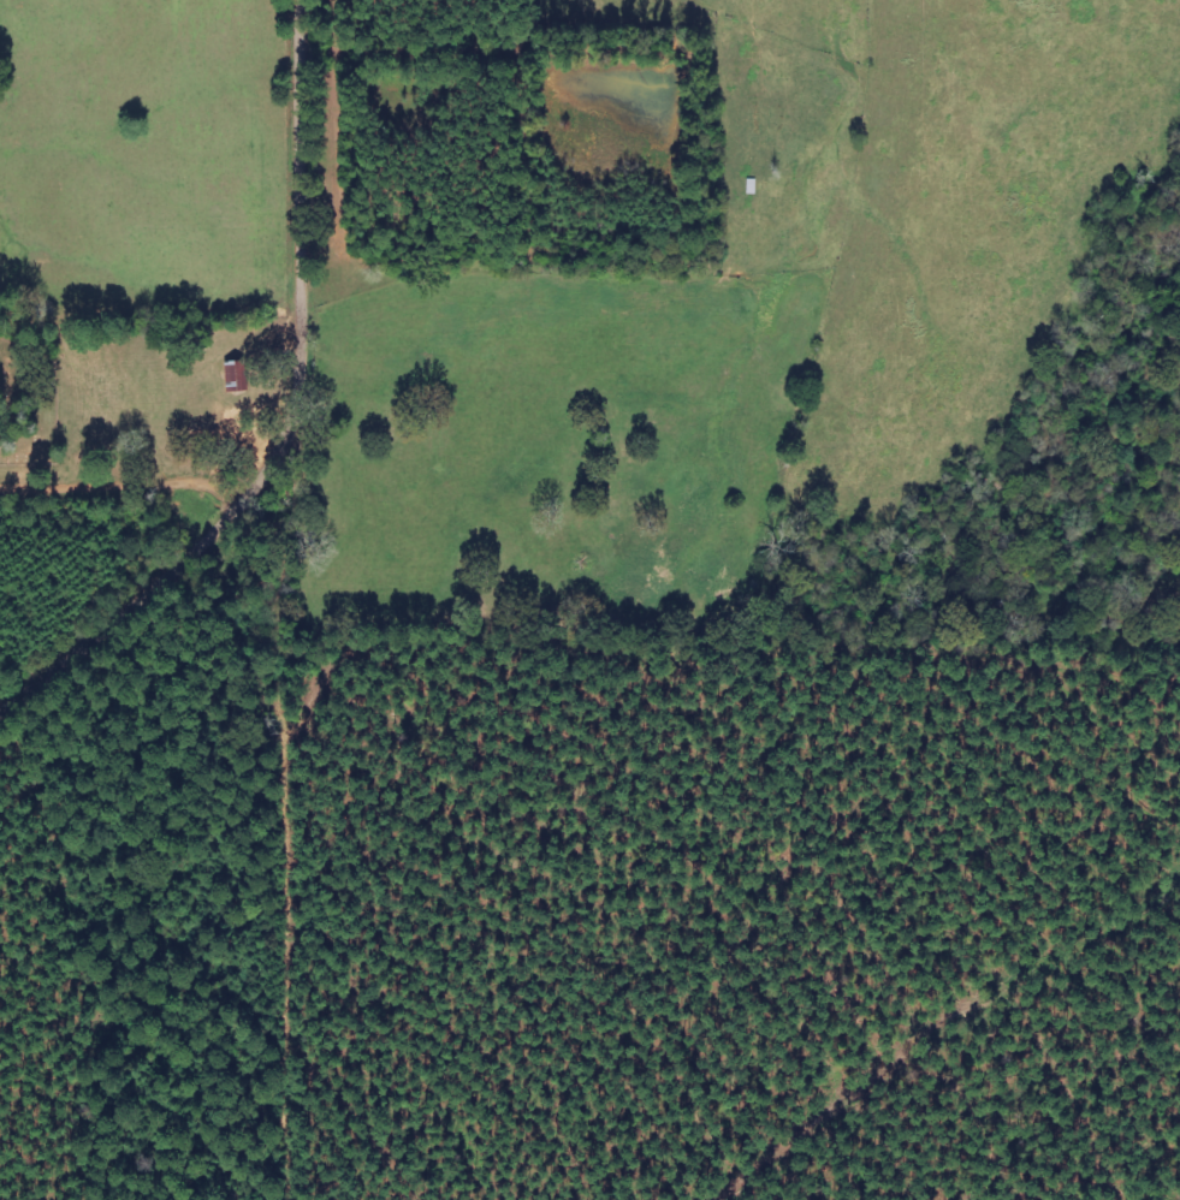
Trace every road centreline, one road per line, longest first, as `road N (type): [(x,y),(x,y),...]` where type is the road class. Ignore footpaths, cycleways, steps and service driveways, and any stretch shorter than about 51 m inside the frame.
road 1 (residential): [(0,725),(150,623),(241,525),(277,465),(279,0)]
road 2 (residential): [(241,525),(0,522)]

